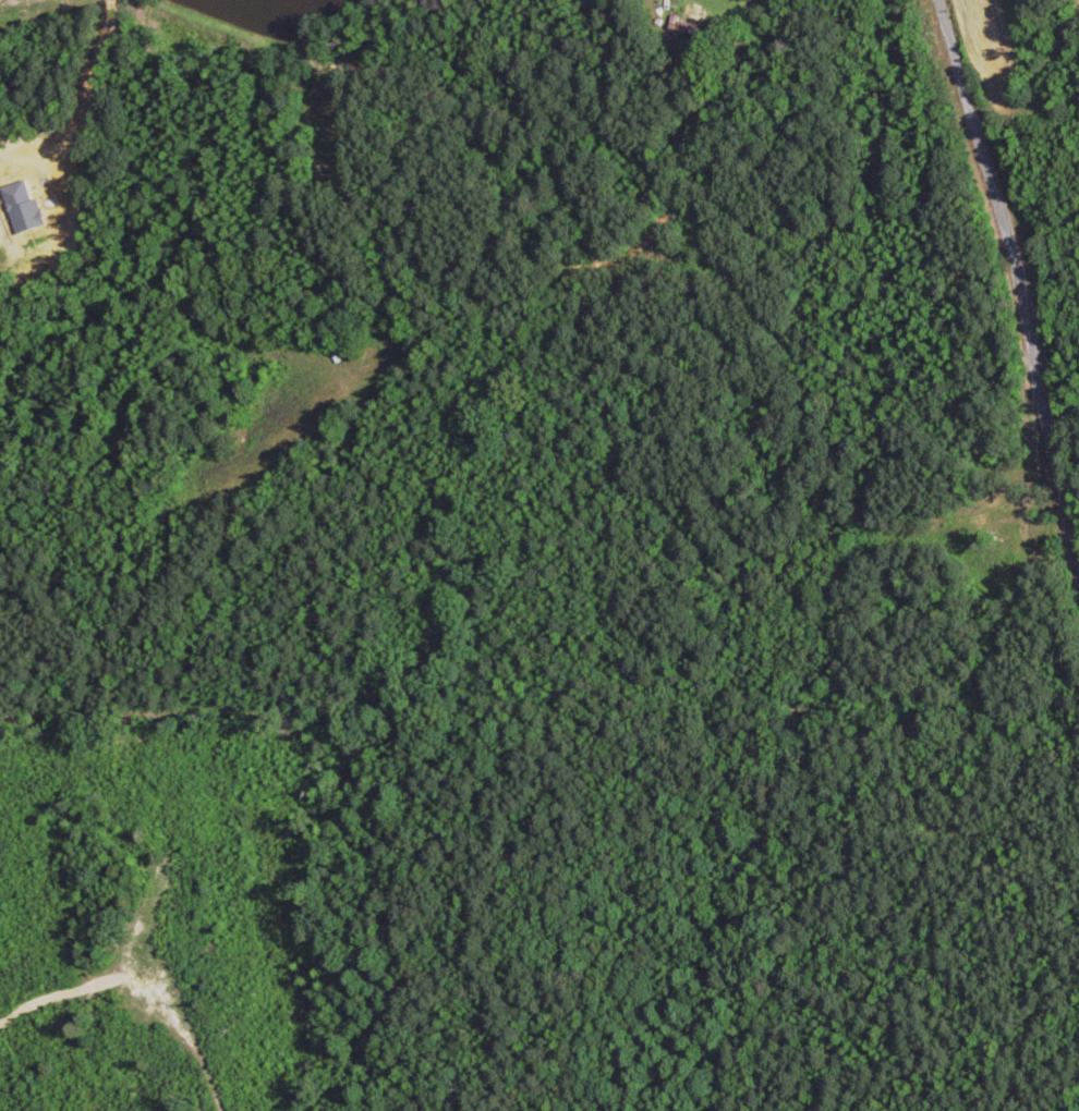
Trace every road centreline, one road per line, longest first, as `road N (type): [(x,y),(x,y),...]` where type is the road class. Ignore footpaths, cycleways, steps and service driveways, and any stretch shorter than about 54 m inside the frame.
road 1 (residential): [(928,0),(985,171),(1078,529)]

